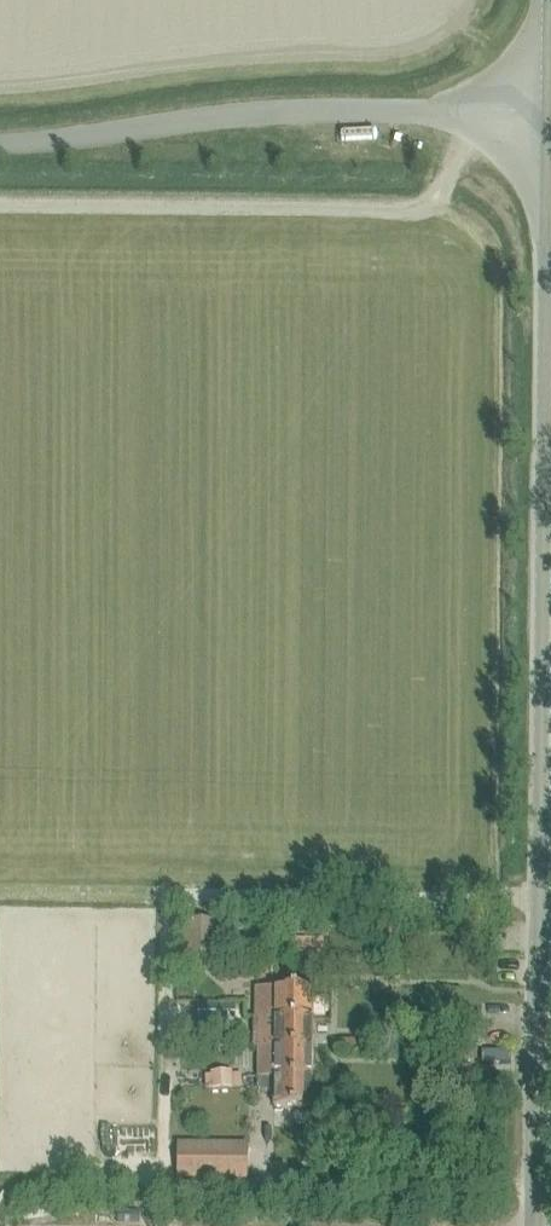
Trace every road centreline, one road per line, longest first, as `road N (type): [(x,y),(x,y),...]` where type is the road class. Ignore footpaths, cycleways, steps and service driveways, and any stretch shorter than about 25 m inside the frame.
road 1 (unclassified): [(536,1225),(547,110)]
road 2 (unclassified): [(0,144),(273,111),(547,110)]

